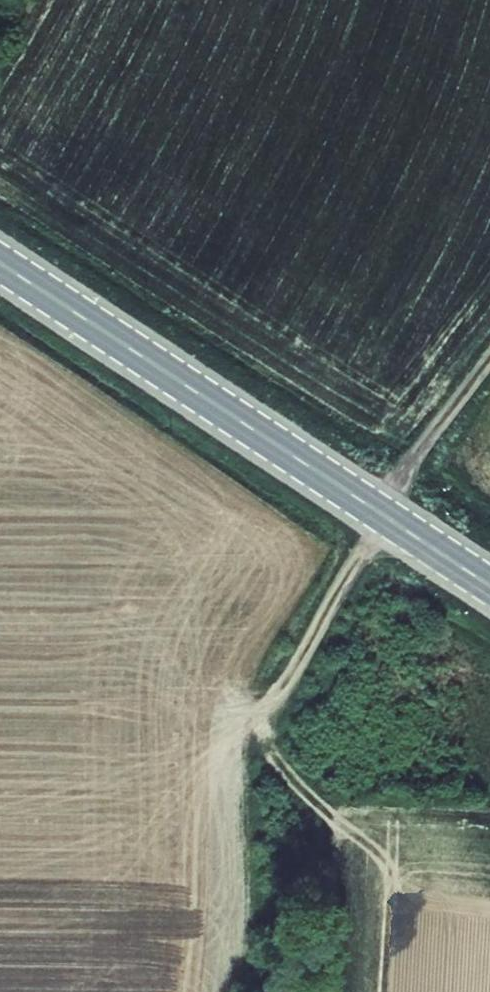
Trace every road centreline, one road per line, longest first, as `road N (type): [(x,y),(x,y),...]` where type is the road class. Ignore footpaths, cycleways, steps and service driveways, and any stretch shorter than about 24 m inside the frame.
road 1 (primary): [(0,263),(489,585)]
road 2 (track): [(489,357),(280,683),(264,733),(293,790)]
road 3 (track): [(264,733),(278,866),(269,991)]

